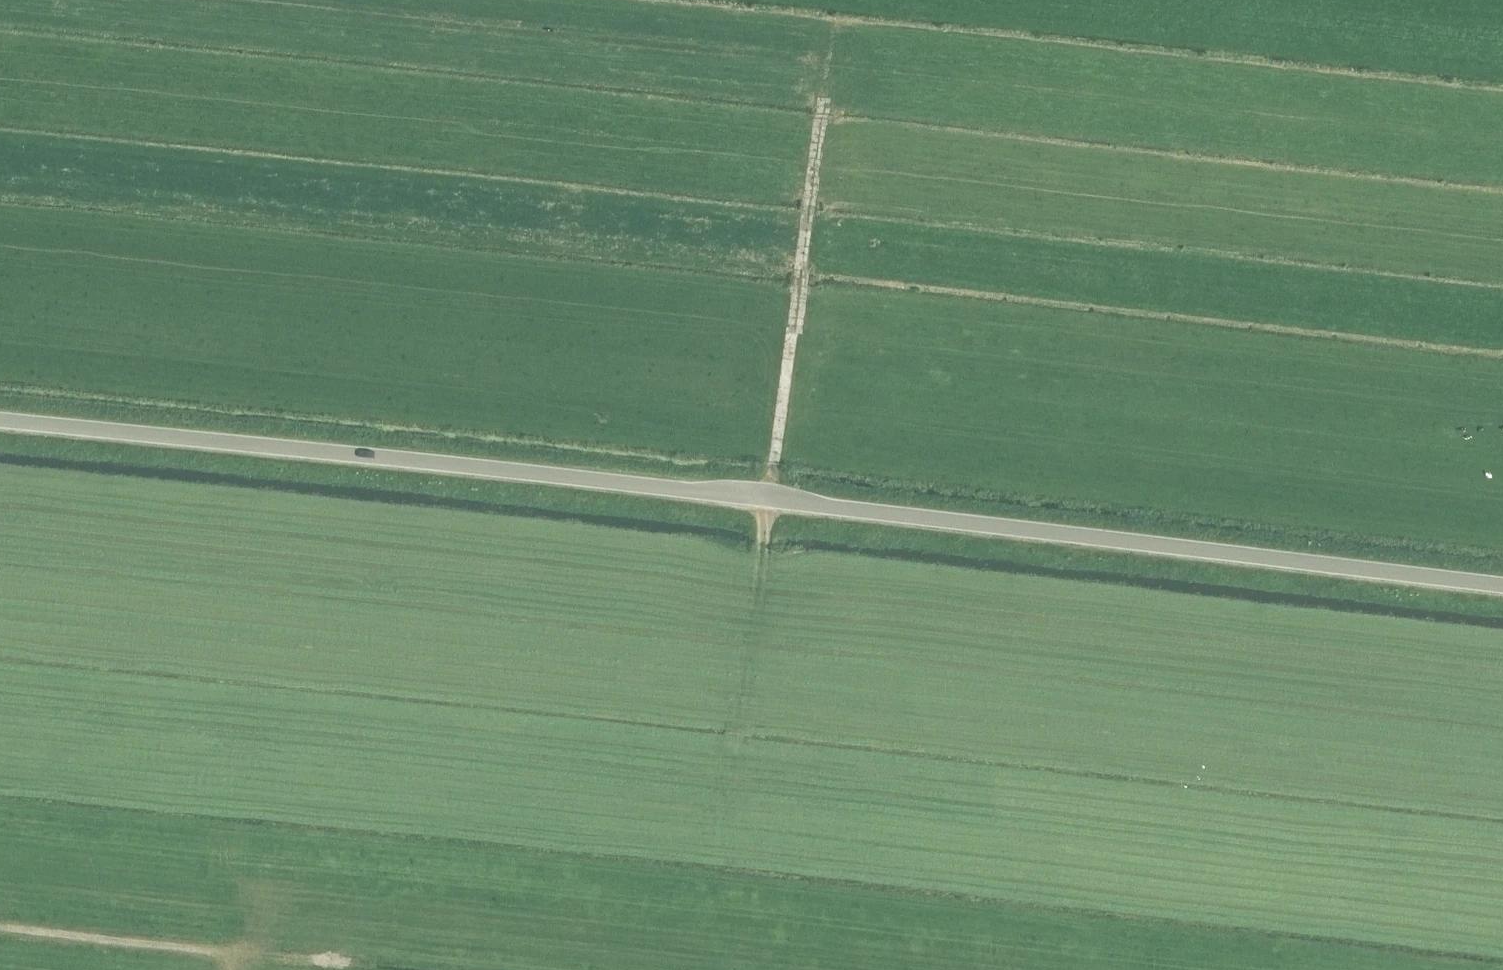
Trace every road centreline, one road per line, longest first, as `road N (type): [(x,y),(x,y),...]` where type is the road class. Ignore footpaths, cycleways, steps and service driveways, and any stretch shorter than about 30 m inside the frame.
road 1 (unclassified): [(1502,589),(0,413)]
road 2 (track): [(736,747),(825,98)]

